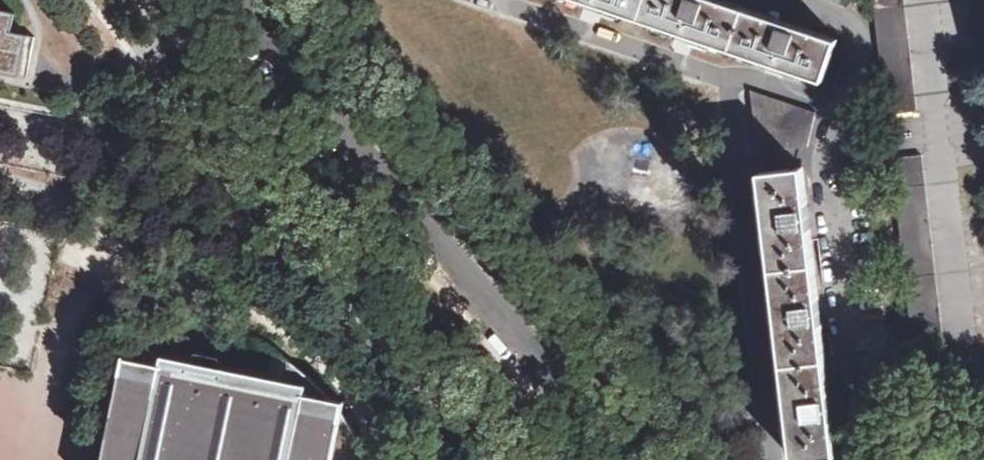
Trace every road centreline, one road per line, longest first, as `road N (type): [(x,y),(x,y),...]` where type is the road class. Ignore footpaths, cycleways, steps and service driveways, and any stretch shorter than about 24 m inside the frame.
road 1 (unclassified): [(230,0),(623,459)]

